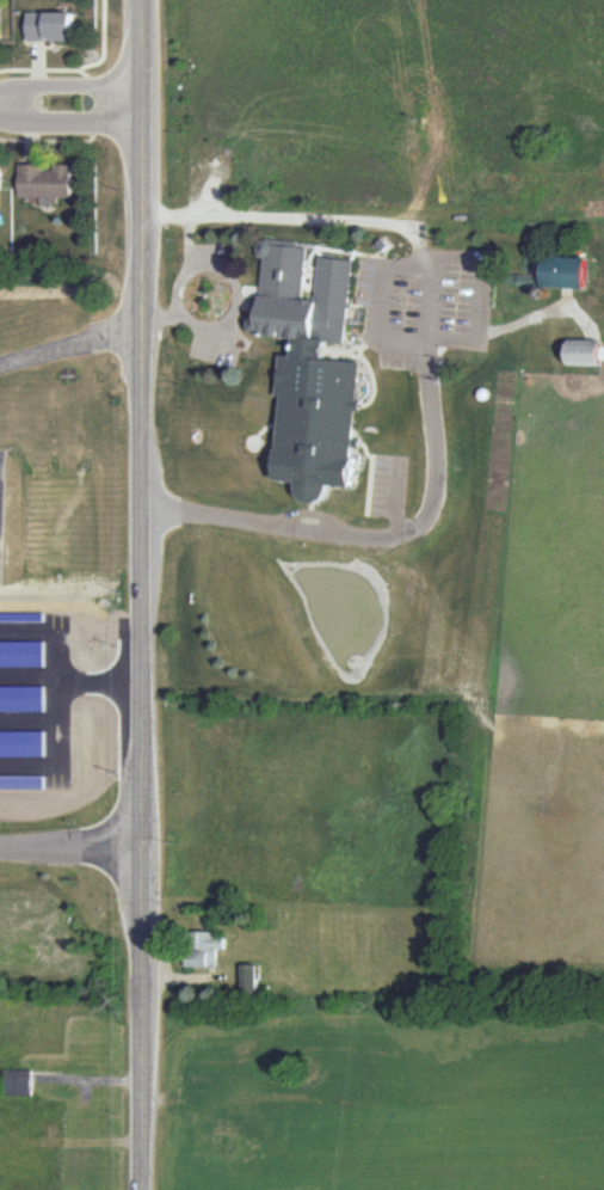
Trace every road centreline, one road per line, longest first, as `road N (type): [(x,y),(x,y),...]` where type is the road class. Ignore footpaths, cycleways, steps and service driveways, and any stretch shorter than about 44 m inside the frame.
road 1 (secondary): [(144,845),(147,0)]
road 2 (secondary): [(144,845),(145,1189)]
road 3 (residential): [(0,115),(32,123),(147,123)]
road 4 (residential): [(147,91),(30,90),(0,97)]
road 5 (residential): [(144,845),(0,844)]

